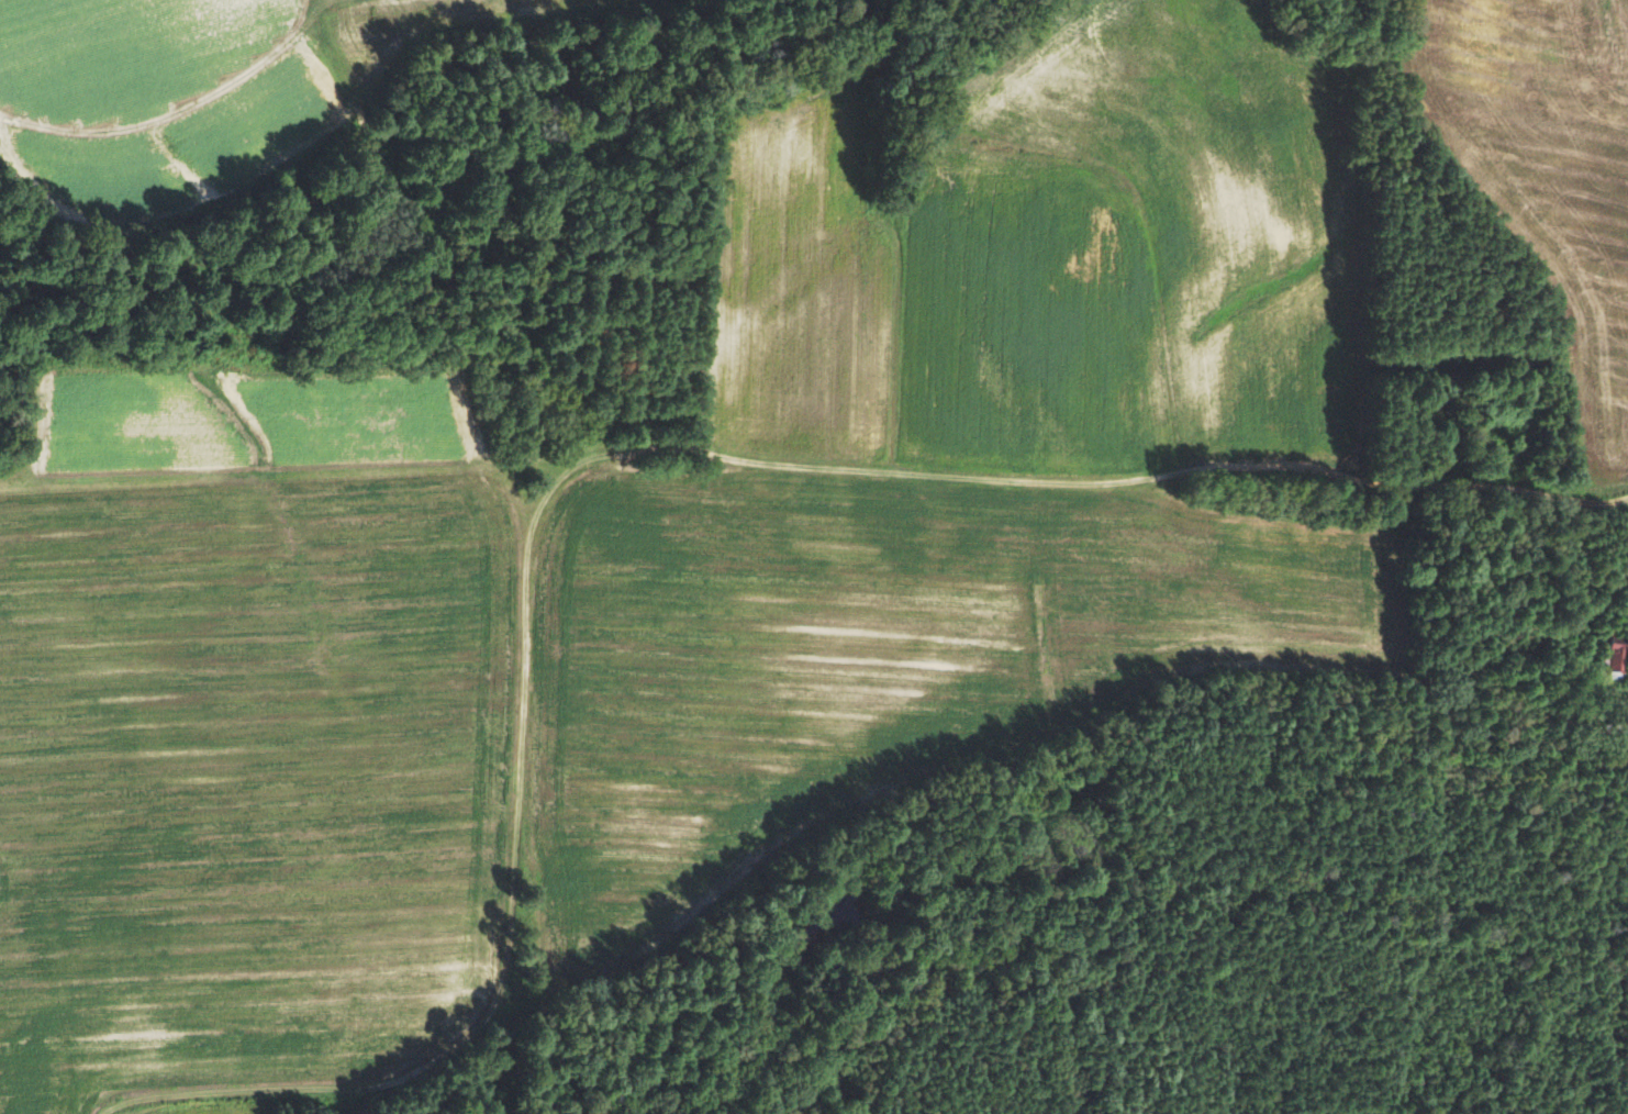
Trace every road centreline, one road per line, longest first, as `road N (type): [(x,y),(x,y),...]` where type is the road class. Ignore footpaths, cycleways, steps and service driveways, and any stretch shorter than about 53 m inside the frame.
road 1 (track): [(0,116),(64,131),(112,131),(231,91),(301,41)]

